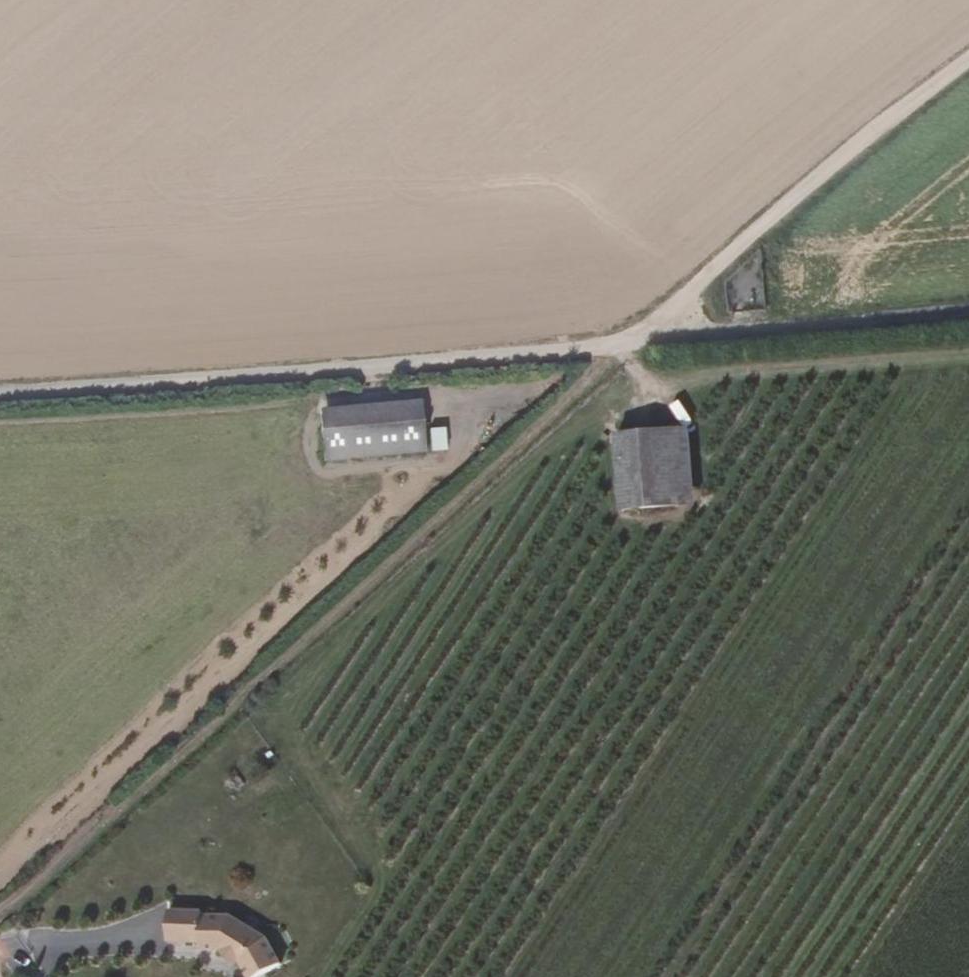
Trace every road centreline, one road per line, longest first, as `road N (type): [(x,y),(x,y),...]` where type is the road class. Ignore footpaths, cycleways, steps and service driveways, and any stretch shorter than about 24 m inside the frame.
road 1 (track): [(0,921),(634,349)]
road 2 (track): [(0,394),(634,349)]
road 3 (track): [(634,349),(968,73)]
road 4 (track): [(634,349),(968,321)]

